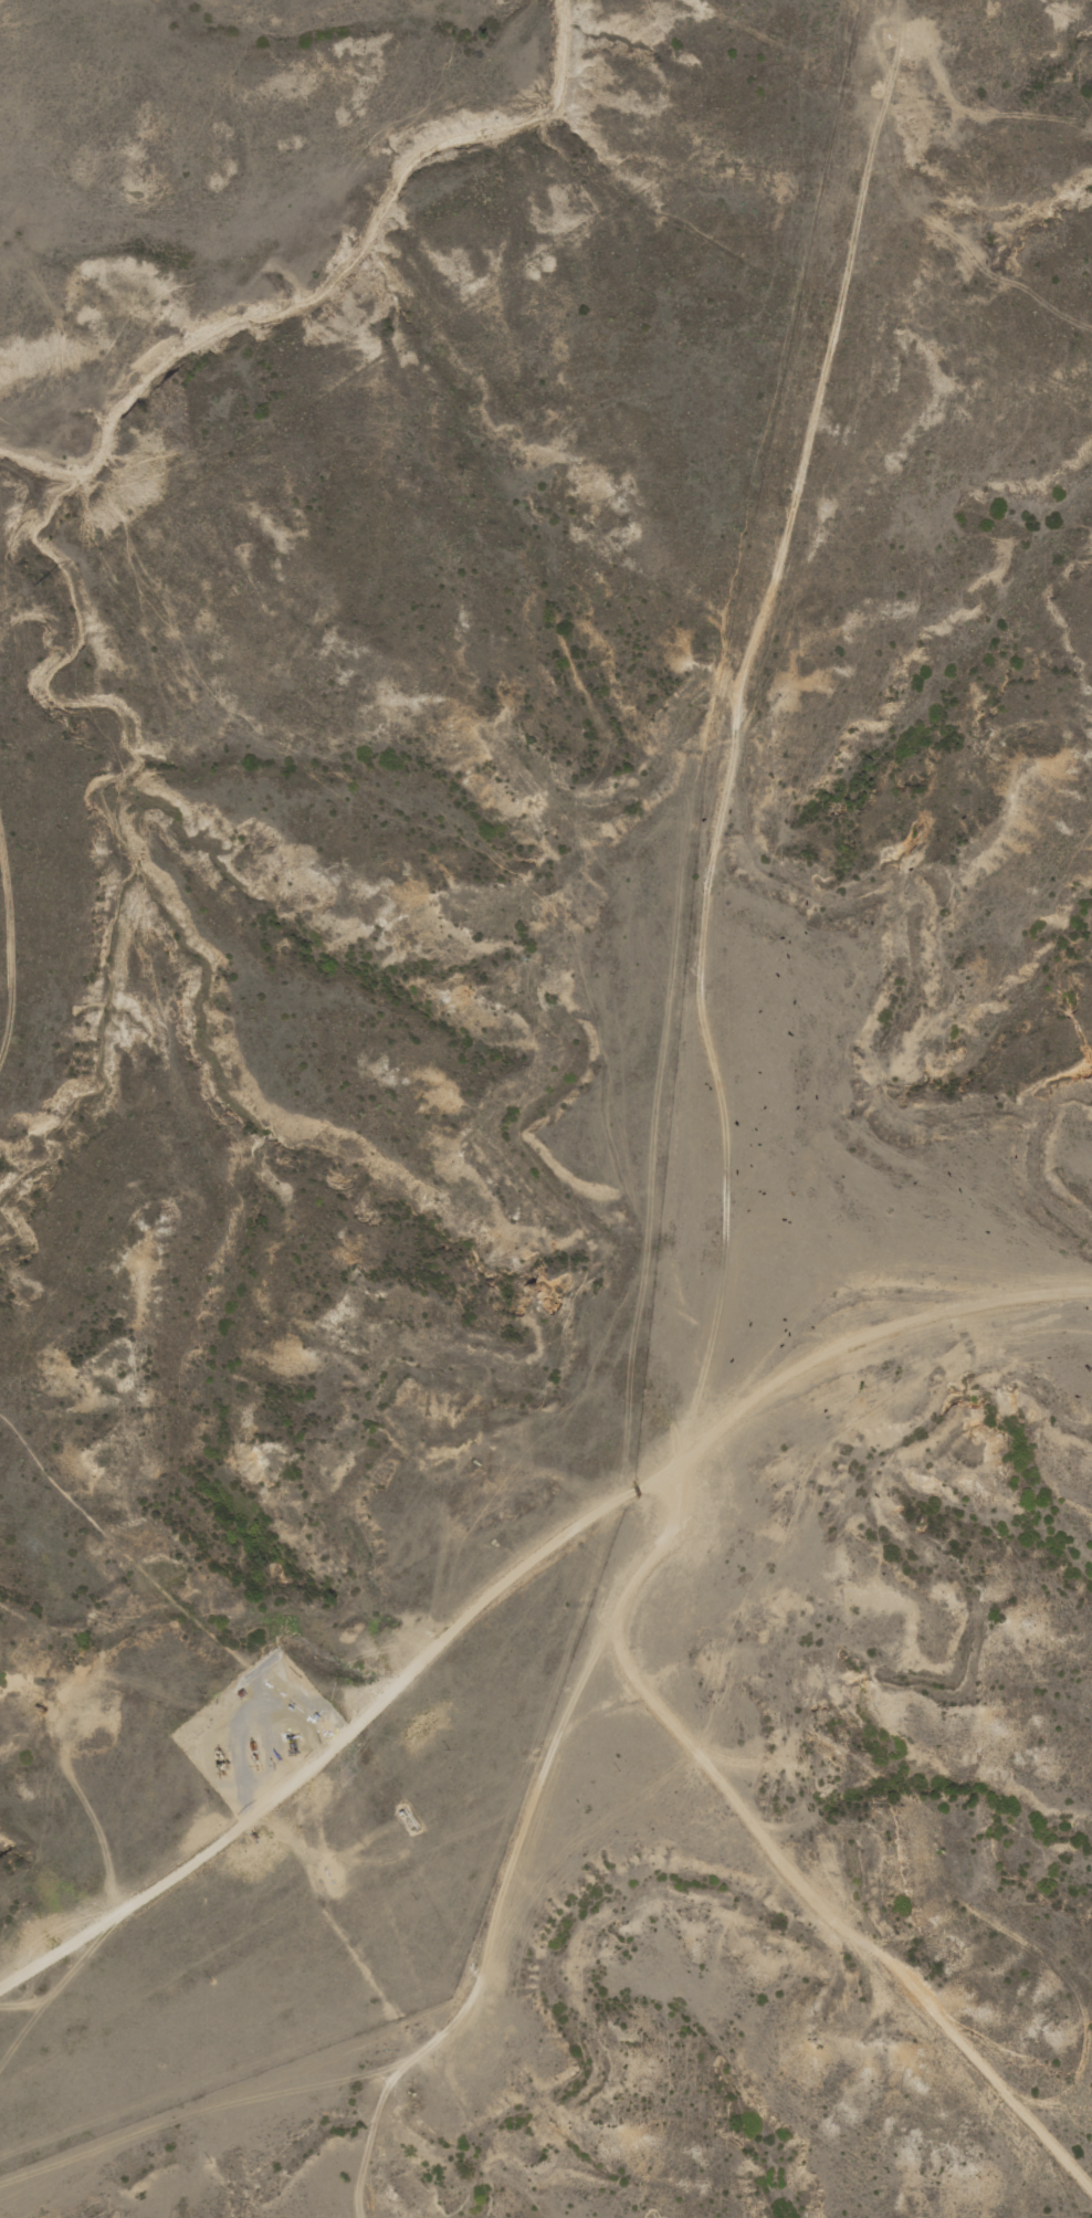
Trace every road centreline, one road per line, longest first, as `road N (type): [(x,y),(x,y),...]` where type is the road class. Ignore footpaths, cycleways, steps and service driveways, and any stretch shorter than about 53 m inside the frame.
road 1 (residential): [(781,0),(851,51),(886,104),(869,208),(707,618),(668,838),(668,1012),(720,1163),(700,1459),(466,2025),(377,2115),(373,2217)]
road 2 (residential): [(788,1243),(783,1295),(437,1683),(246,1822),(0,1942)]
road 3 (residential): [(1091,1276),(788,1243),(720,1163)]

